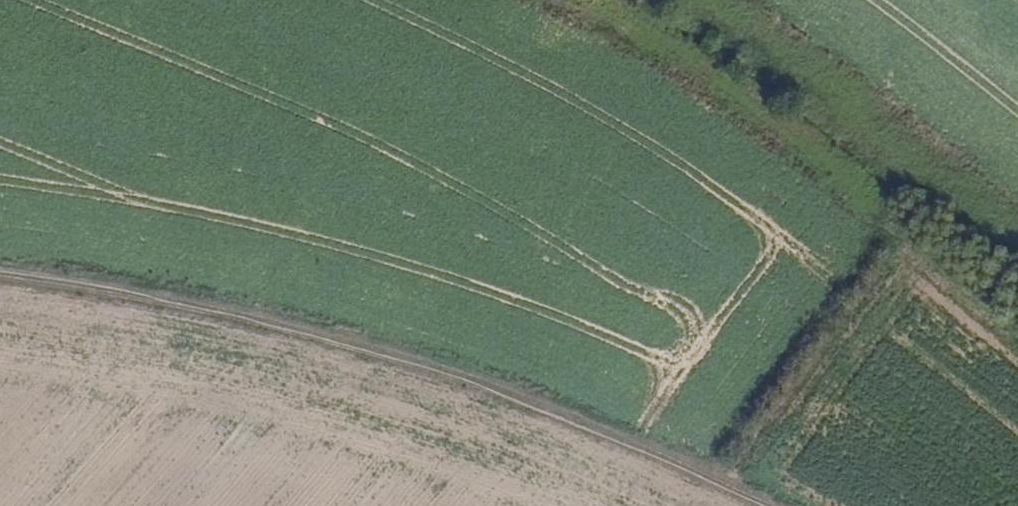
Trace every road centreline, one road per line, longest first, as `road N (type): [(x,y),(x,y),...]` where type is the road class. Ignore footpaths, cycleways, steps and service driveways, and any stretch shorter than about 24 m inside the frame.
road 1 (track): [(0,270),(144,294),(290,332),(627,439),(762,505)]

